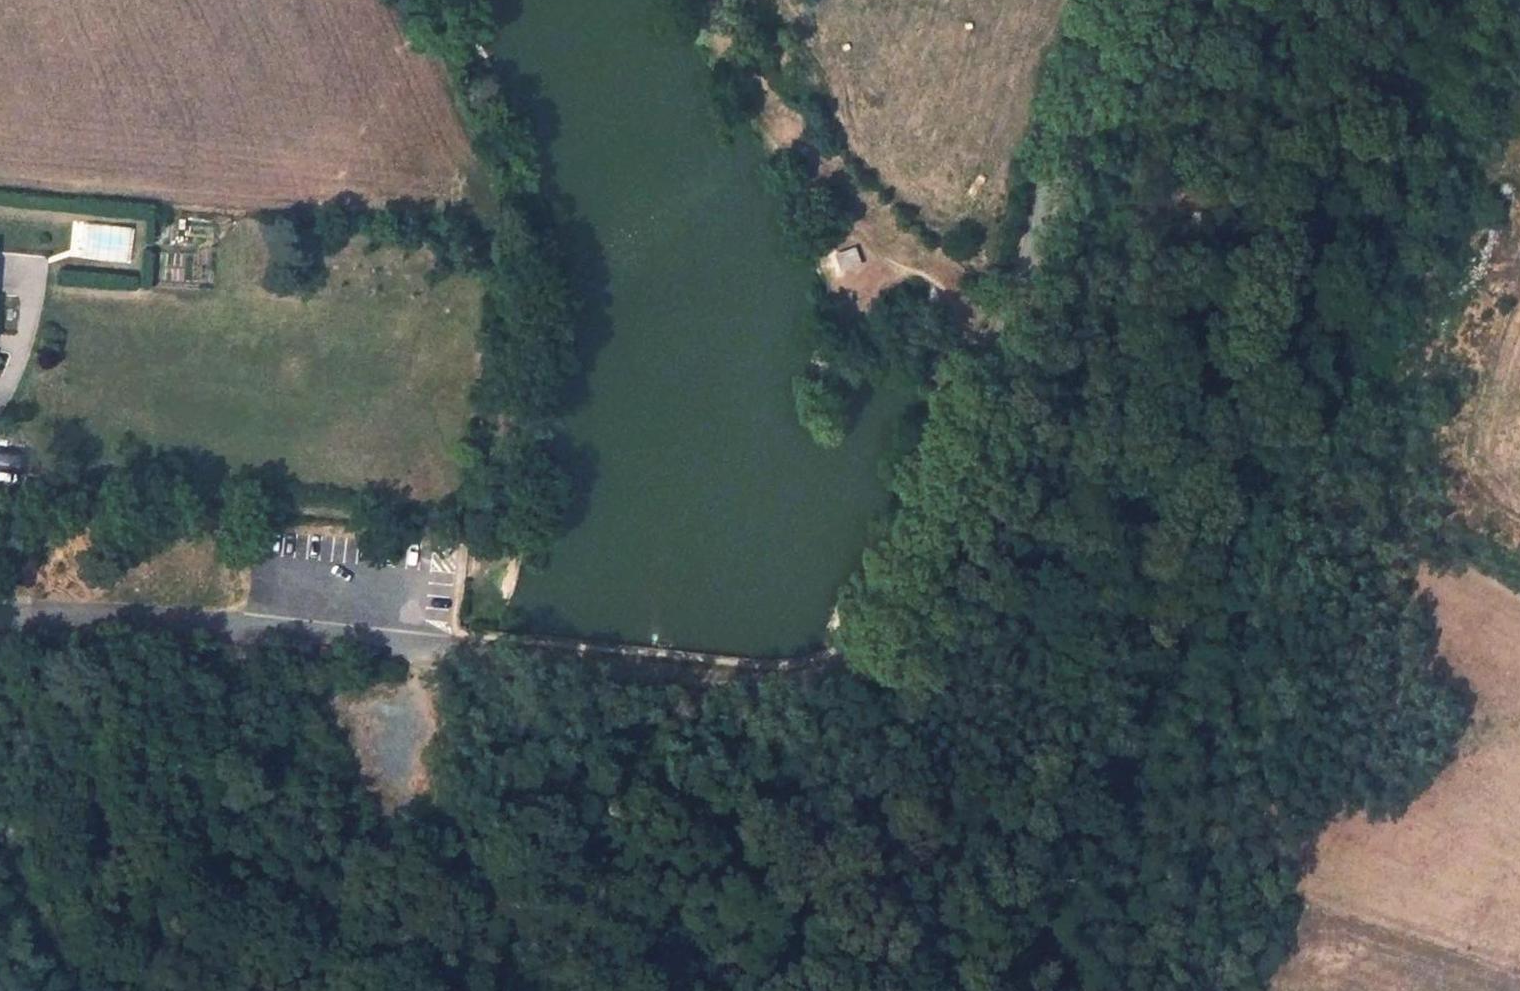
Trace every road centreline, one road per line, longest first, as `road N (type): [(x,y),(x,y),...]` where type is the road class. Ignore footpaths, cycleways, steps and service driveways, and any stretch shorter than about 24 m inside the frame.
road 1 (track): [(463,652),(755,681),(829,673),(886,638),(952,490),(1122,0)]
road 2 (unclassified): [(0,618),(179,625),(463,652)]
road 3 (track): [(1519,966),(1263,888)]
road 4 (track): [(0,834),(69,990)]

